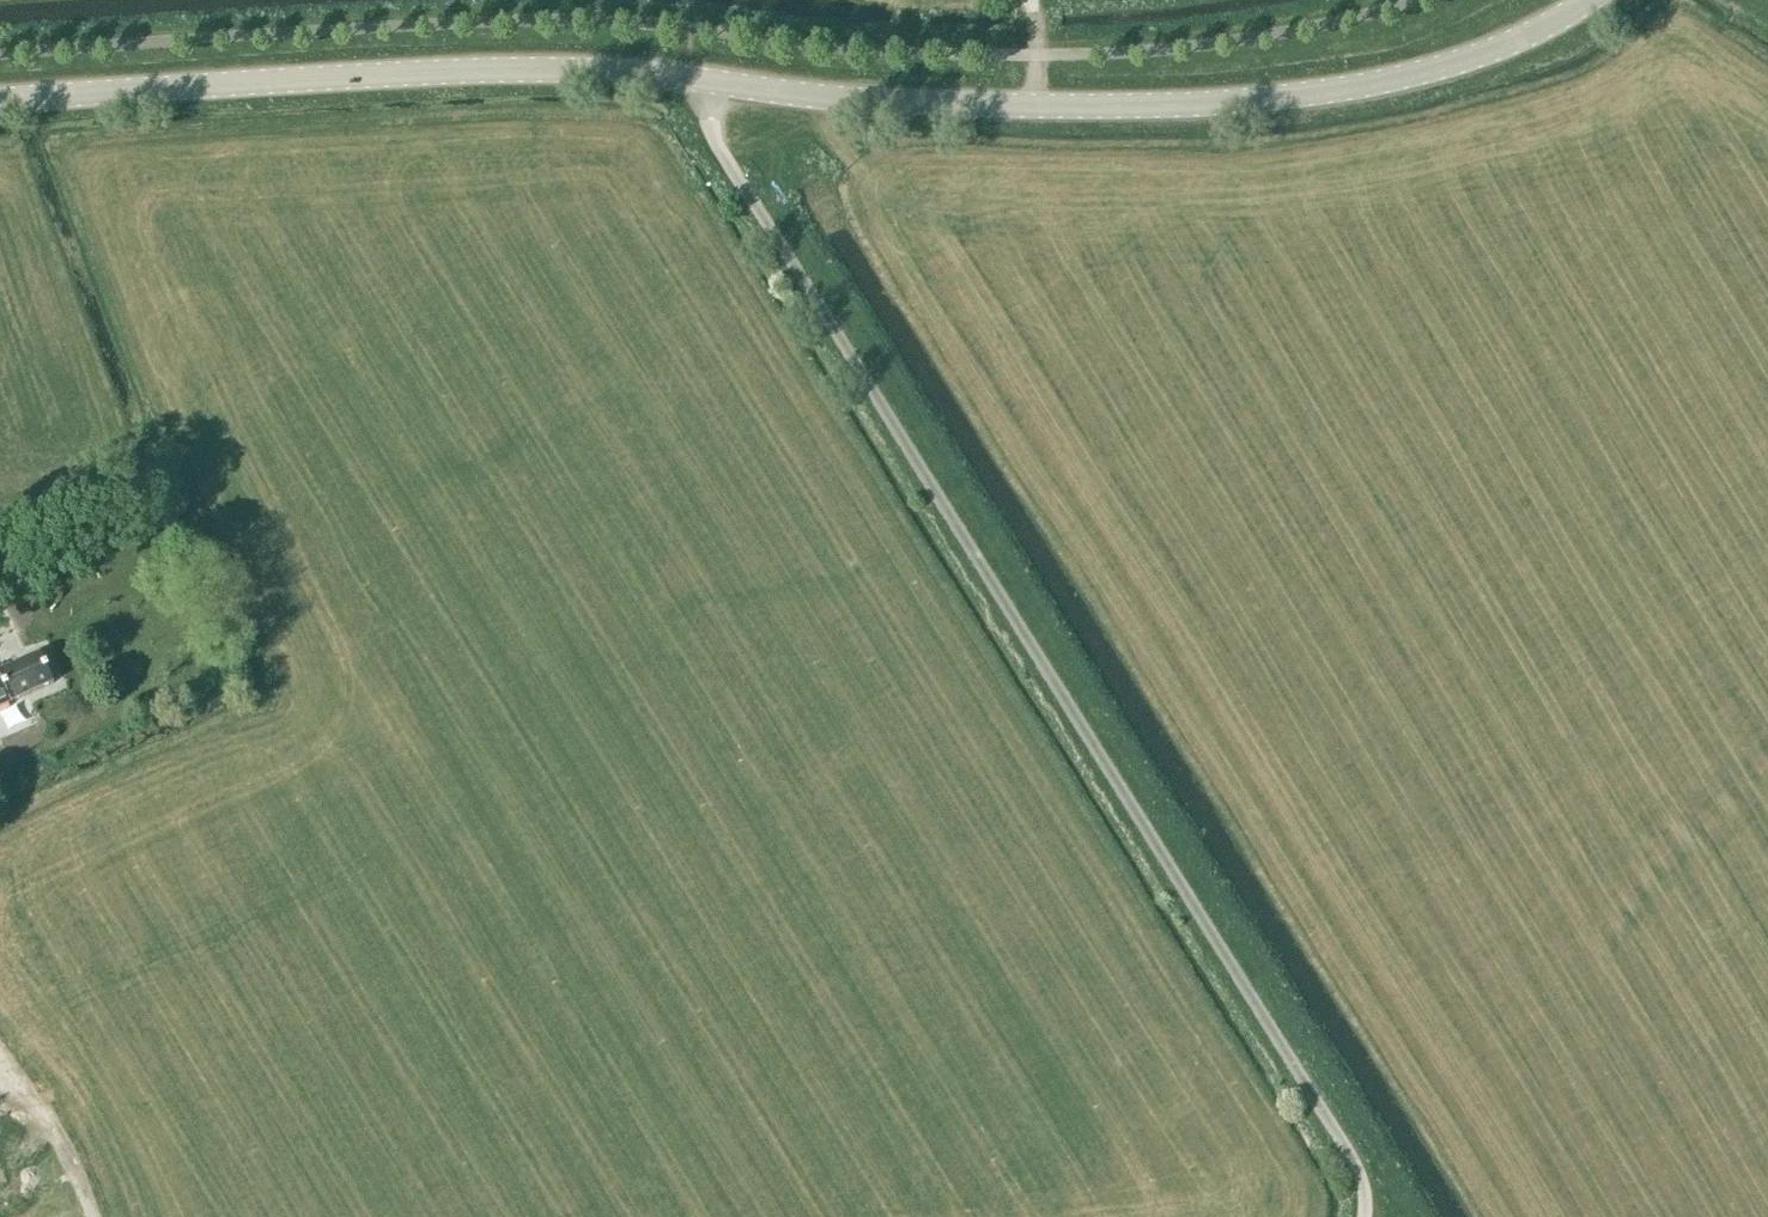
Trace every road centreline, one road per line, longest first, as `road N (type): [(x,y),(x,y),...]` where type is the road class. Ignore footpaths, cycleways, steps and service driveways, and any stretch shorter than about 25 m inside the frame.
road 1 (unclassified): [(1363,1216),(1362,1182),(1351,1160),(913,462),(690,82)]
road 2 (secondary): [(690,82),(880,102),(1034,108),(1289,98),(1440,69),(1524,39),(1589,0)]
road 3 (secondary): [(0,100),(539,70),(690,82)]
road 4 (track): [(0,1056),(52,1121),(95,1216)]

